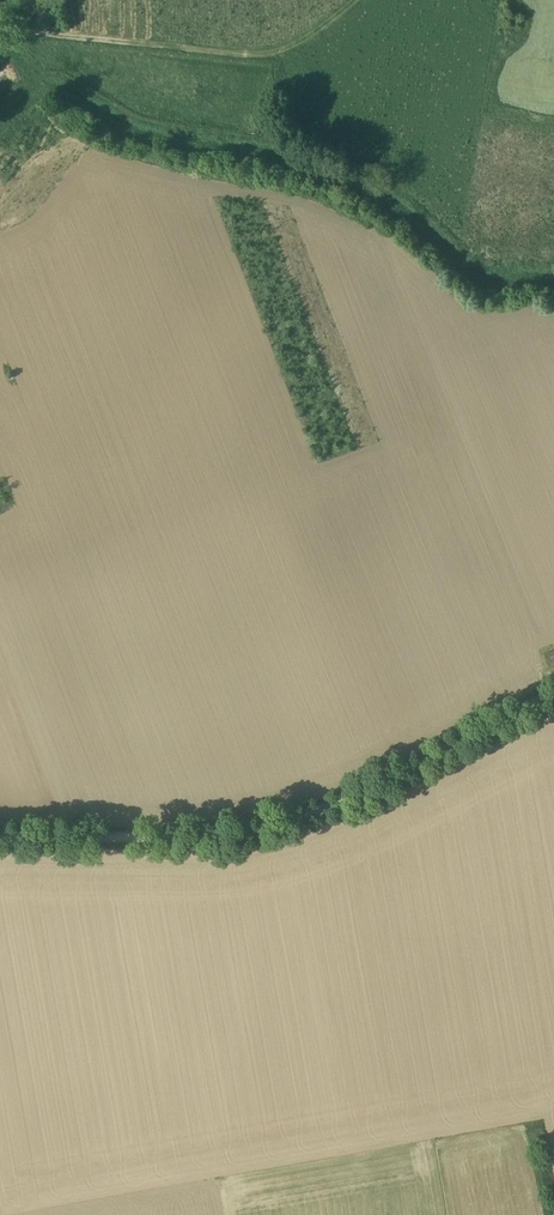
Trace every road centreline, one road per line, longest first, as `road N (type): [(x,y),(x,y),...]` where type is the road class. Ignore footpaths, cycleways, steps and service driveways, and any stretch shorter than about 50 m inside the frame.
road 1 (unclassified): [(0,833),(215,835),(274,827),(553,686)]
road 2 (track): [(0,24),(278,55),(358,0)]

